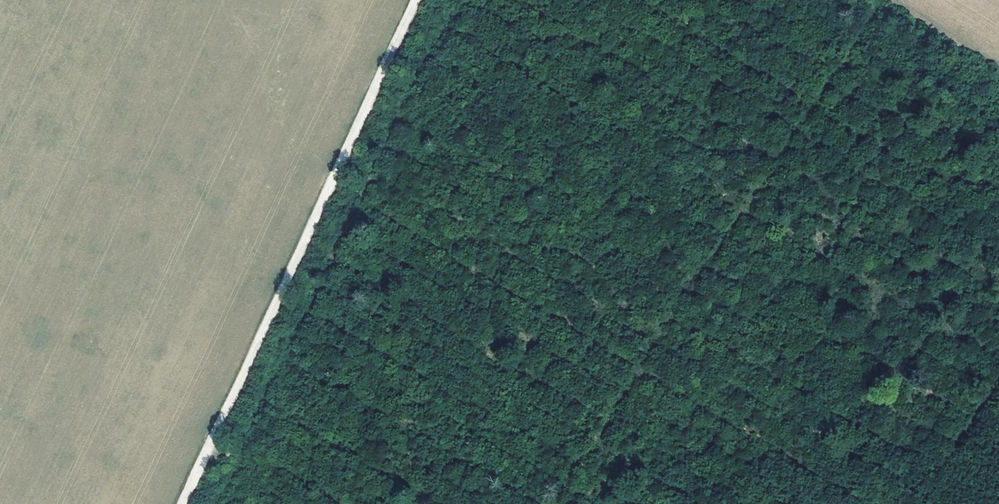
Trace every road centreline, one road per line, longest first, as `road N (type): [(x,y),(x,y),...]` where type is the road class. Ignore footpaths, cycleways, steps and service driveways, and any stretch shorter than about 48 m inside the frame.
road 1 (track): [(419,0),(186,503)]

